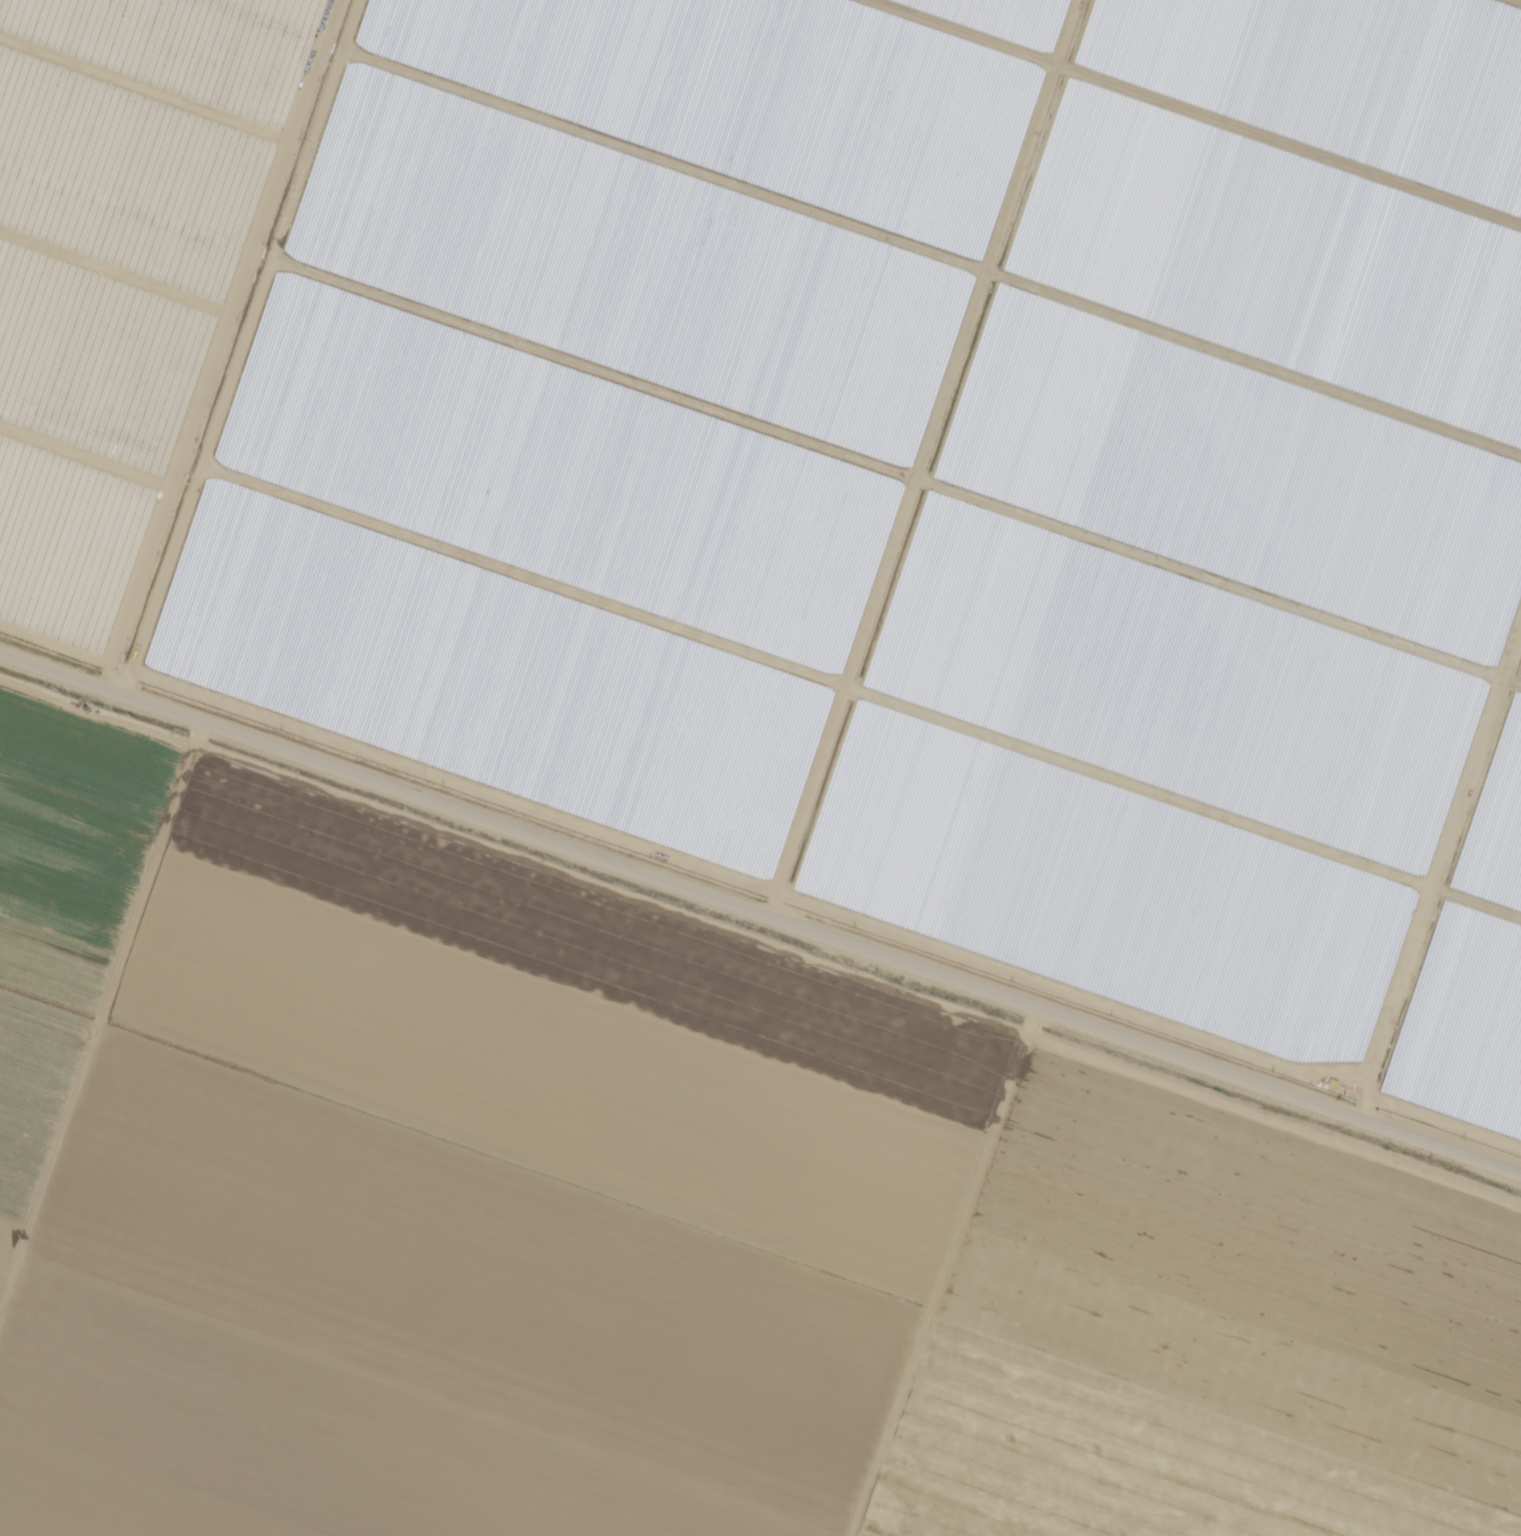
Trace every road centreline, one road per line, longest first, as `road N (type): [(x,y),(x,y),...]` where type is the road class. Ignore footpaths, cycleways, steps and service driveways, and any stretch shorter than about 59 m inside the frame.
road 1 (residential): [(1520,1175),(0,649)]

